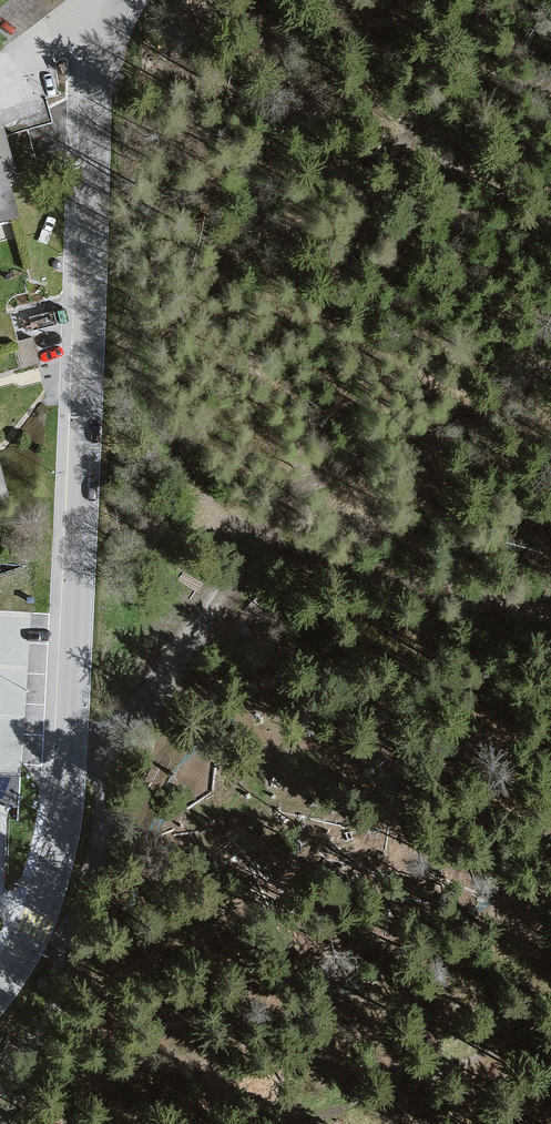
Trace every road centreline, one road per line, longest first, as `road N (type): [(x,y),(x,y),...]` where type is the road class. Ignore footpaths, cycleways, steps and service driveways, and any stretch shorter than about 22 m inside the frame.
road 1 (residential): [(123,0),(87,90),(78,595),(61,817),(26,947),(0,987)]
road 2 (track): [(550,372),(301,493),(172,673),(109,727),(69,735)]
road 3 (track): [(265,547),(550,613)]

